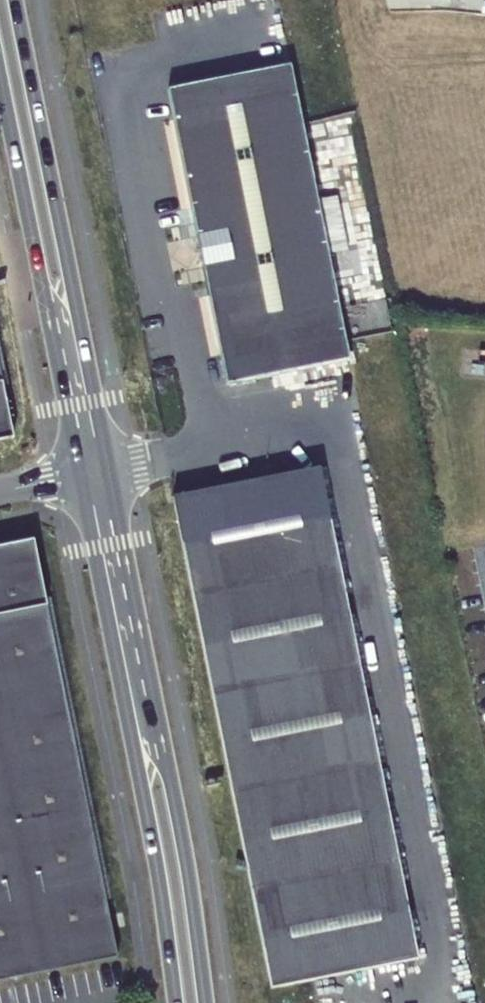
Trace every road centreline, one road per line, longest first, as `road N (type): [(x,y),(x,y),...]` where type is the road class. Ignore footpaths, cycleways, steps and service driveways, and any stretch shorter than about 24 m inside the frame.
road 1 (primary): [(206,1002),(183,837),(15,0)]
road 2 (primary): [(0,85),(154,852),(175,1002)]

